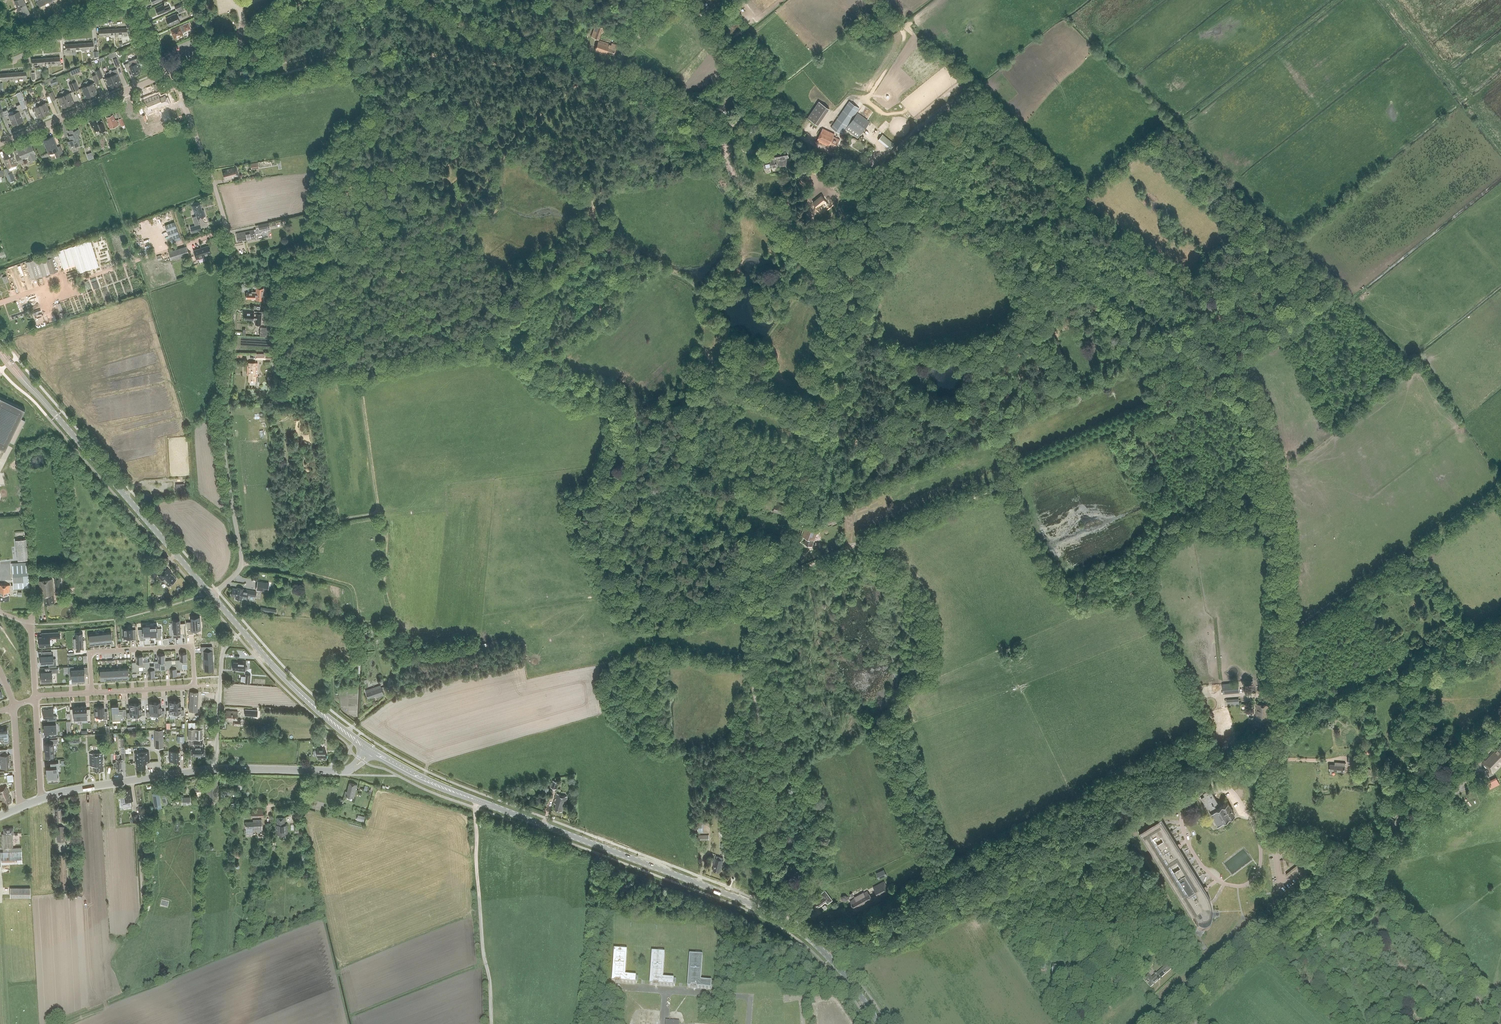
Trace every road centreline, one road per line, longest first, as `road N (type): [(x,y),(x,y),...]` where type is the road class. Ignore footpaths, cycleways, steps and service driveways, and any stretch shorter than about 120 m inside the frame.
road 1 (unclassified): [(212,596),(241,564),(223,420),(235,288),(215,189),(168,72)]
road 2 (track): [(869,171),(1018,241),(1199,351),(1251,399),(1269,477)]
road 3 (secondary): [(831,958),(757,907),(428,782),(370,750)]
road 4 (track): [(941,906),(879,734),(922,674),(928,649),(923,604),(866,545),(777,578)]
road 5 (track): [(835,954),(1277,738)]
road 6 (residential): [(1164,1023),(1350,859),(1276,822),(1277,738)]
road 7 (track): [(777,578),(801,523),(819,434),(850,371),(833,281),(809,241)]
road 8 (secondary): [(212,596),(0,350)]
road 9 (track): [(711,125),(655,85),(414,0)]
road 10 (residential): [(92,694),(194,686),(192,647),(90,653),(91,685)]
road 11 (track): [(1281,641),(1500,490)]
road 12 (track): [(777,832),(751,668),(777,578)]
road 13 (track): [(479,793),(491,1023)]
road 14 (secondary): [(370,750),(298,692),(212,596)]
road 15 (track): [(1018,241),(1170,119)]
road 16 (track): [(1363,867),(1485,1011)]
road 17 (residential): [(0,144),(168,72)]
road 18 (tertiary): [(41,800),(215,769)]
road 19 (track): [(1350,859),(1370,863),(1482,768)]
road 20 (track): [(1269,477),(1283,549),(1281,641)]
road 21 (tertiary): [(215,769),(344,770),(370,750)]
road 22 (track): [(241,564),(289,562),(337,520),(378,514)]
road 23 (residential): [(0,65),(133,7)]
road 24 (track): [(750,110),(869,171)]
road 25 (unclassified): [(215,769),(222,659),(234,639)]
road 26 (track): [(809,241),(748,193),(723,146)]
road 27 (track): [(425,638),(403,657),(400,682),(385,701),(345,733)]
road 28 (track): [(900,186),(982,88)]
road 29 (track): [(689,0),(722,43),(750,110)]

